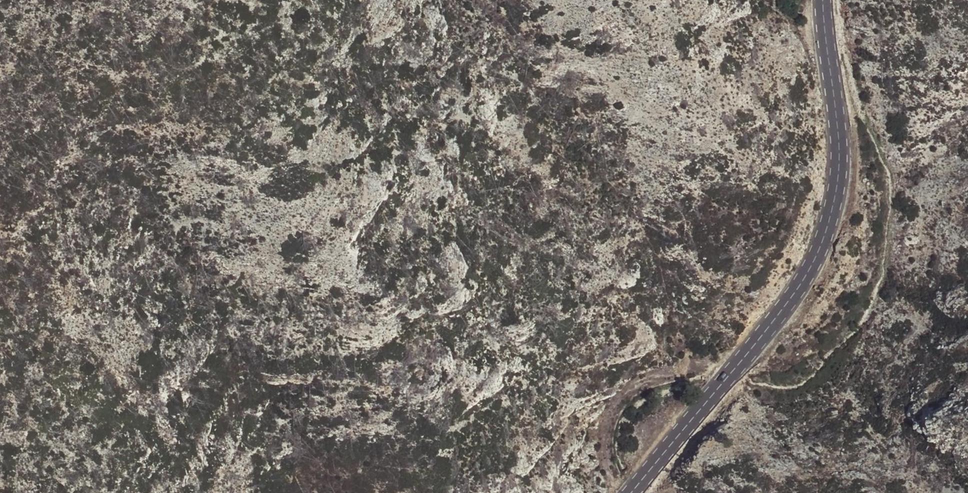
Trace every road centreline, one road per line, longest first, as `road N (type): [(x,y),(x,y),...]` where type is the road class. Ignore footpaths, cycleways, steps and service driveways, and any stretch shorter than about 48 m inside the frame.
road 1 (secondary): [(826,0),(839,167),(823,238),(780,316),(631,492)]

